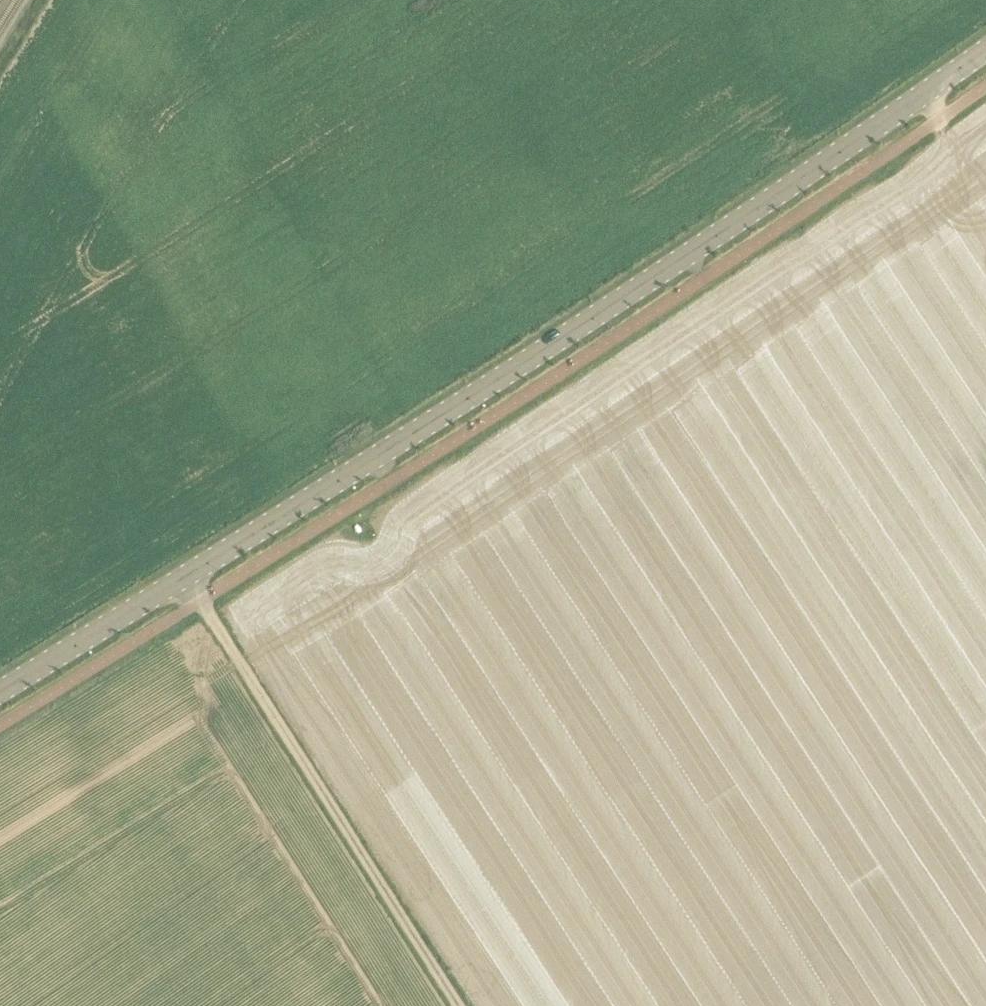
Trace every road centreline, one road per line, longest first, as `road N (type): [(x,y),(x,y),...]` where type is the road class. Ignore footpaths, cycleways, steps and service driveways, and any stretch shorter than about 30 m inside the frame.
road 1 (unknown): [(0,692),(762,211),(985,53)]
road 2 (track): [(461,1005),(204,600)]

